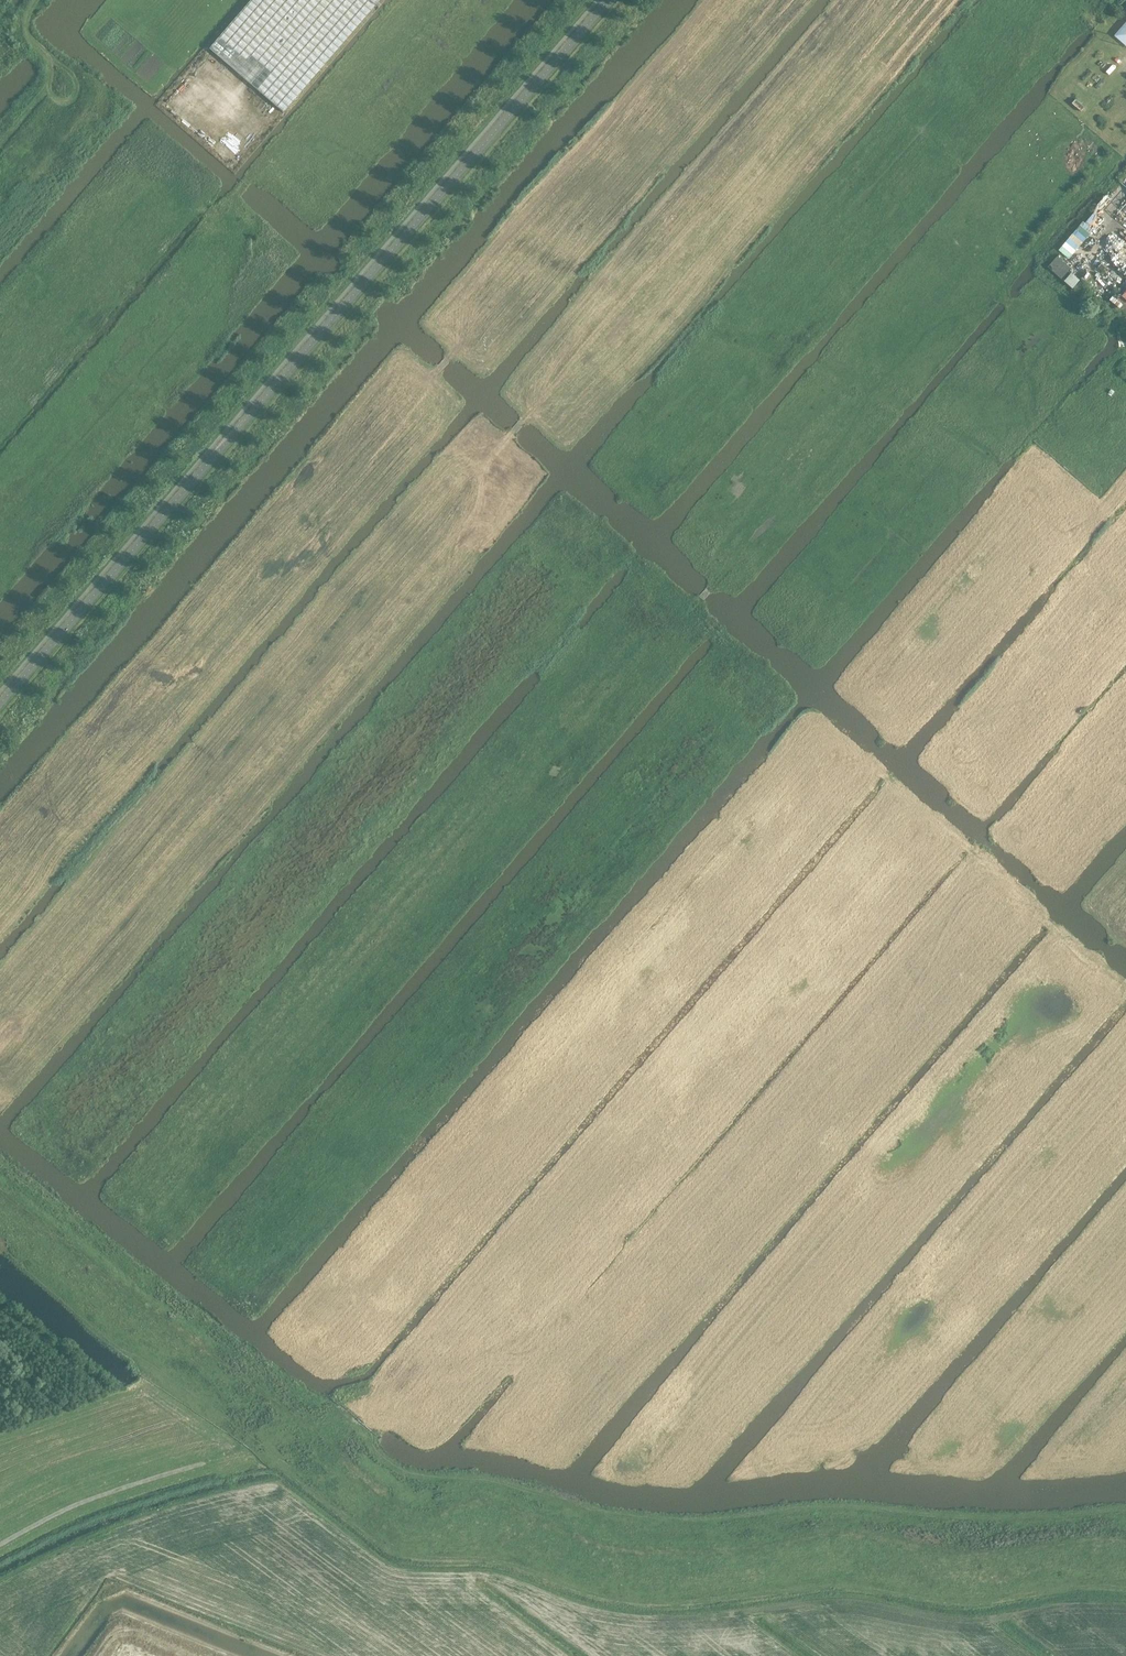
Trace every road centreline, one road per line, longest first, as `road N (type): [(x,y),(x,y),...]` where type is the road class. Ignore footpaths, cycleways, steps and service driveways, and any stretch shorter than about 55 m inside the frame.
road 1 (track): [(0,1543),(110,1493),(202,1465)]

